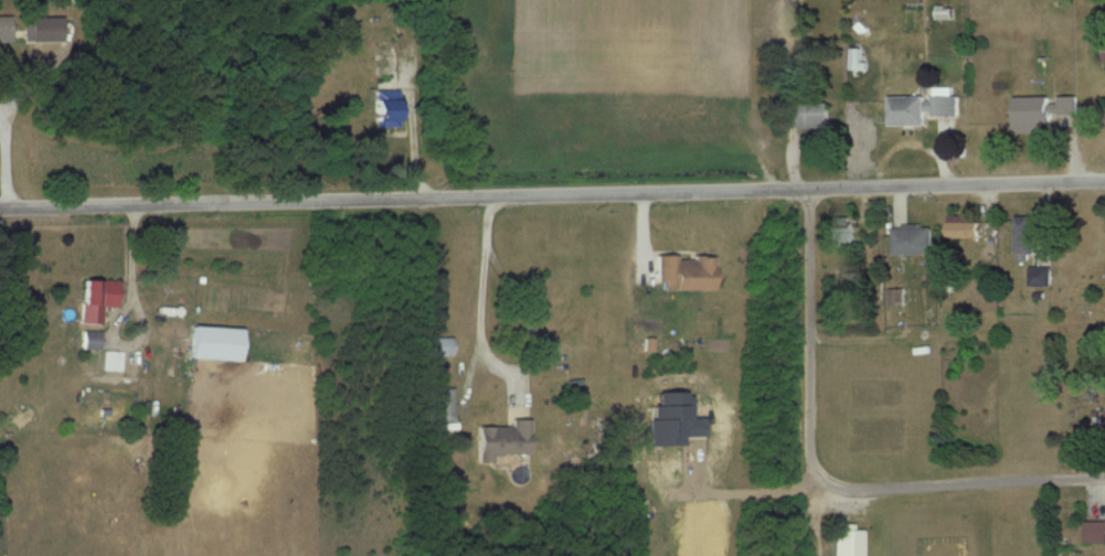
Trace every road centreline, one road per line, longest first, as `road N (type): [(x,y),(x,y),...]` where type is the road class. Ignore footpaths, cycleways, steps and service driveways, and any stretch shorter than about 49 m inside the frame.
road 1 (residential): [(0,206),(809,191)]
road 2 (residential): [(819,487),(810,468),(809,191)]
road 3 (residential): [(1104,183),(809,191)]
road 4 (residential): [(1104,480),(819,487)]

